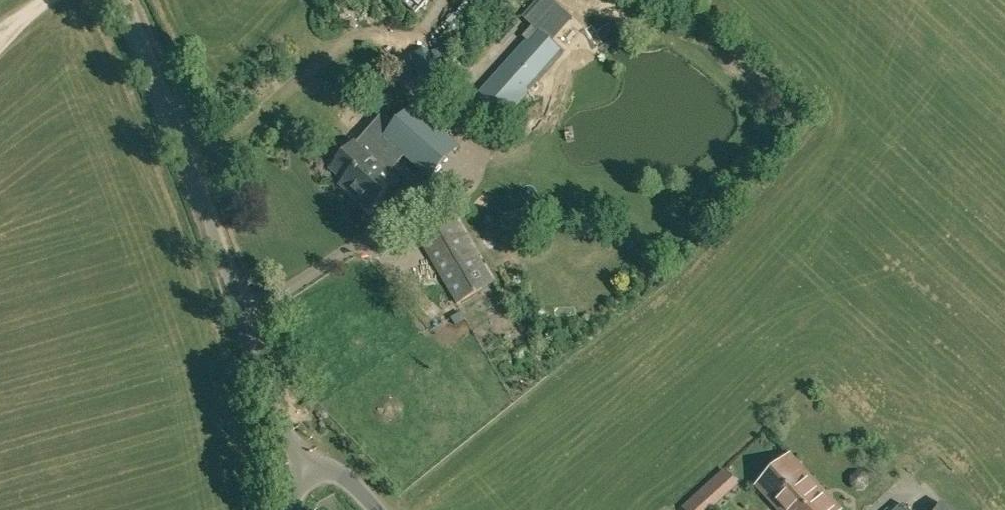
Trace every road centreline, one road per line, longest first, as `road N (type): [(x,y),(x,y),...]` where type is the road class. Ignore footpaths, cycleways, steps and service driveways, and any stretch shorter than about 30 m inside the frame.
road 1 (unclassified): [(282,464),(247,327),(121,0)]

